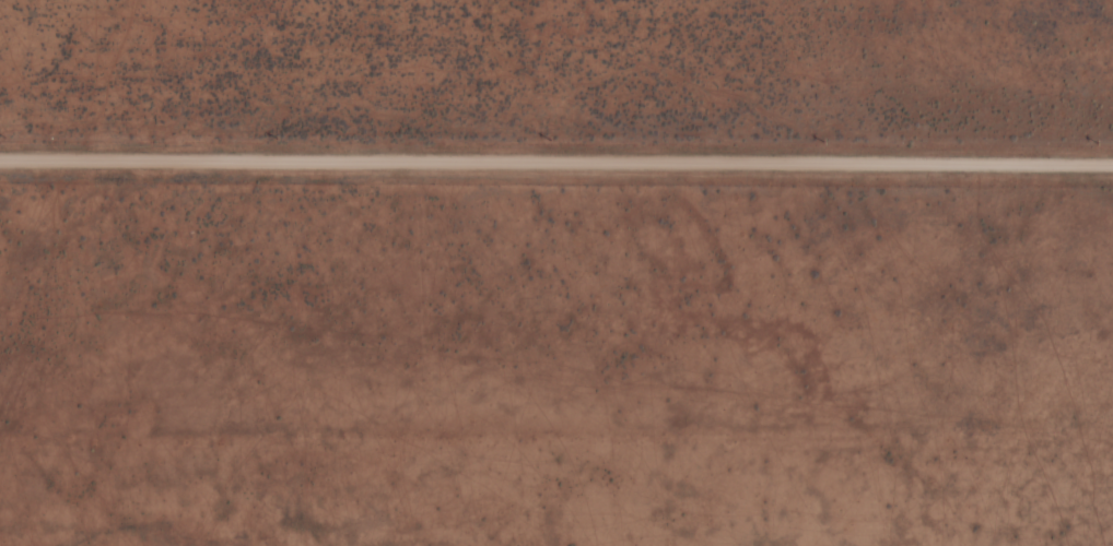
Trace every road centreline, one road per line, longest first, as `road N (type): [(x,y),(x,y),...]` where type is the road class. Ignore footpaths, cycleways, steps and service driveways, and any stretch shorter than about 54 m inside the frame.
road 1 (tertiary): [(0,158),(1112,162)]

